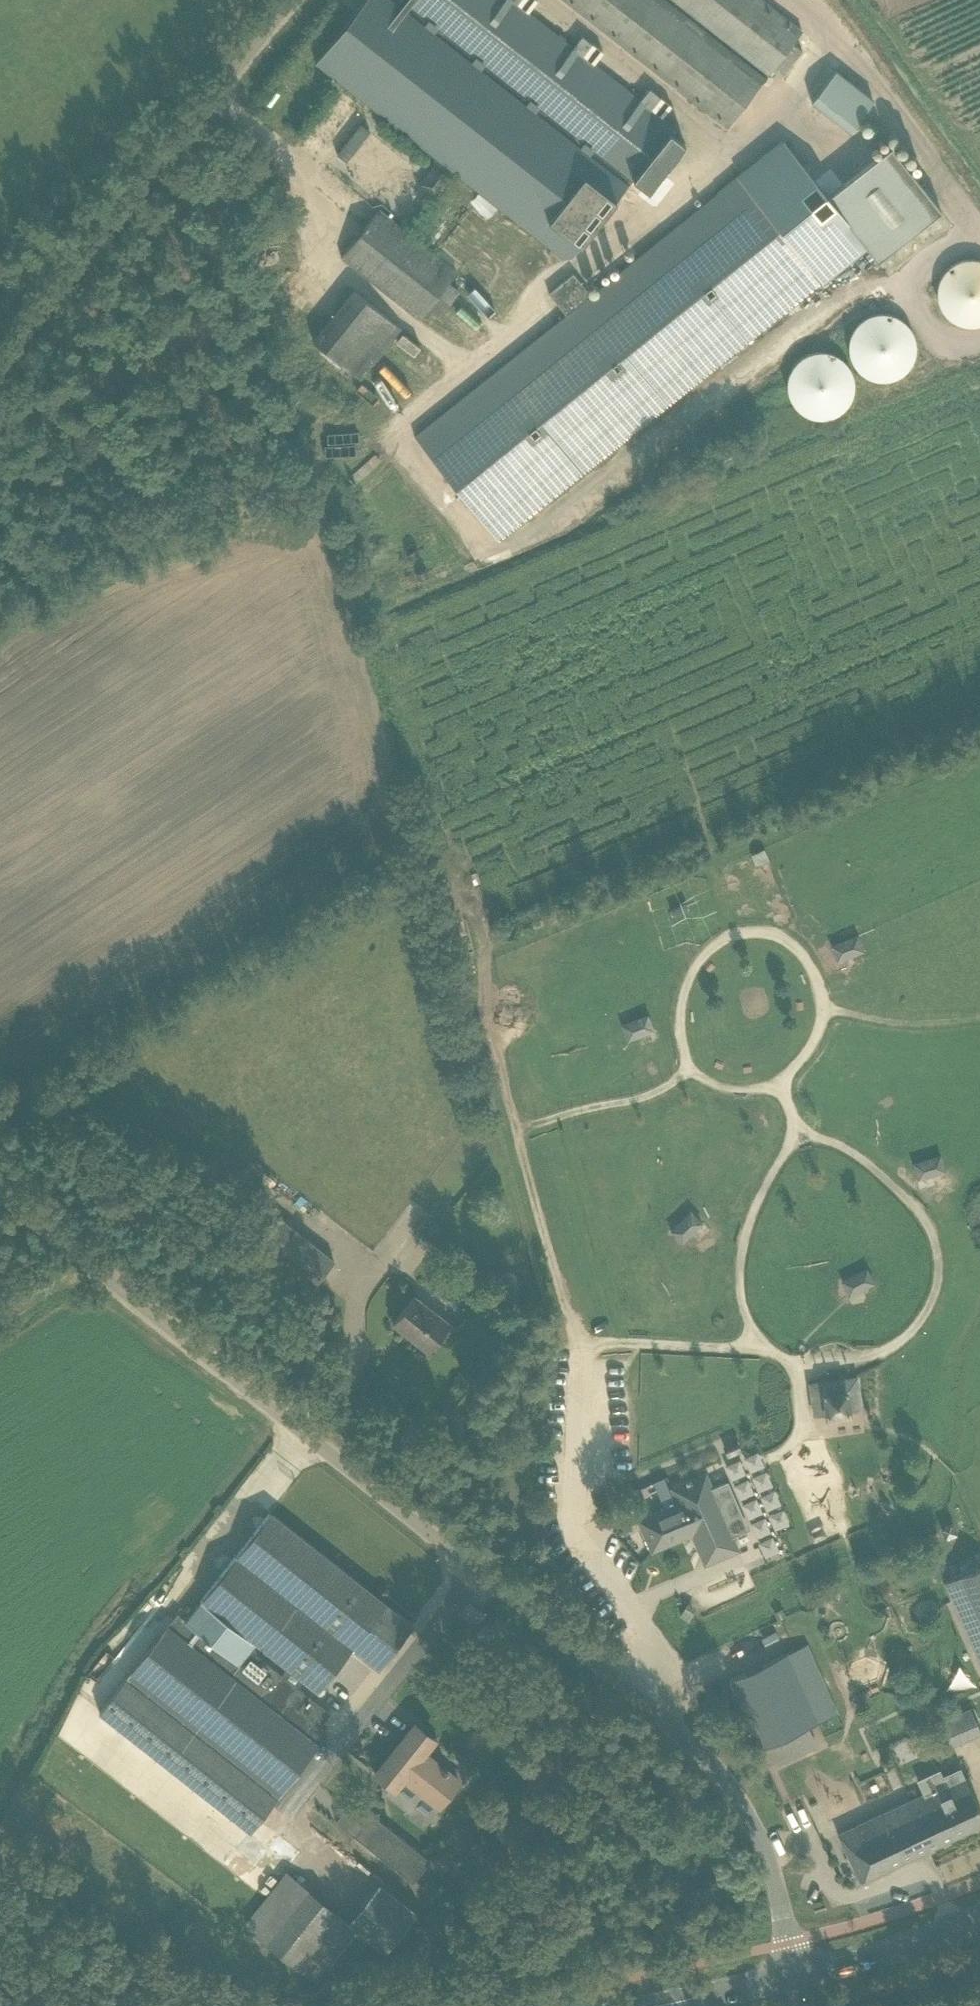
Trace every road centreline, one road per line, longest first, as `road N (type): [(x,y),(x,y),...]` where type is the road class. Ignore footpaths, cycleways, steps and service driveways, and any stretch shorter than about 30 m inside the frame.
road 1 (unclassified): [(631,1695),(0,1194)]
road 2 (track): [(583,1345),(480,1014),(482,931),(463,891)]
road 3 (unclassified): [(0,366),(291,0)]
road 4 (unclassified): [(794,1977),(764,1855),(732,1792),(689,1741),(631,1695)]
road 5 (secondary): [(794,1977),(979,1922)]
road 6 (secondary): [(661,2005),(794,1977)]

